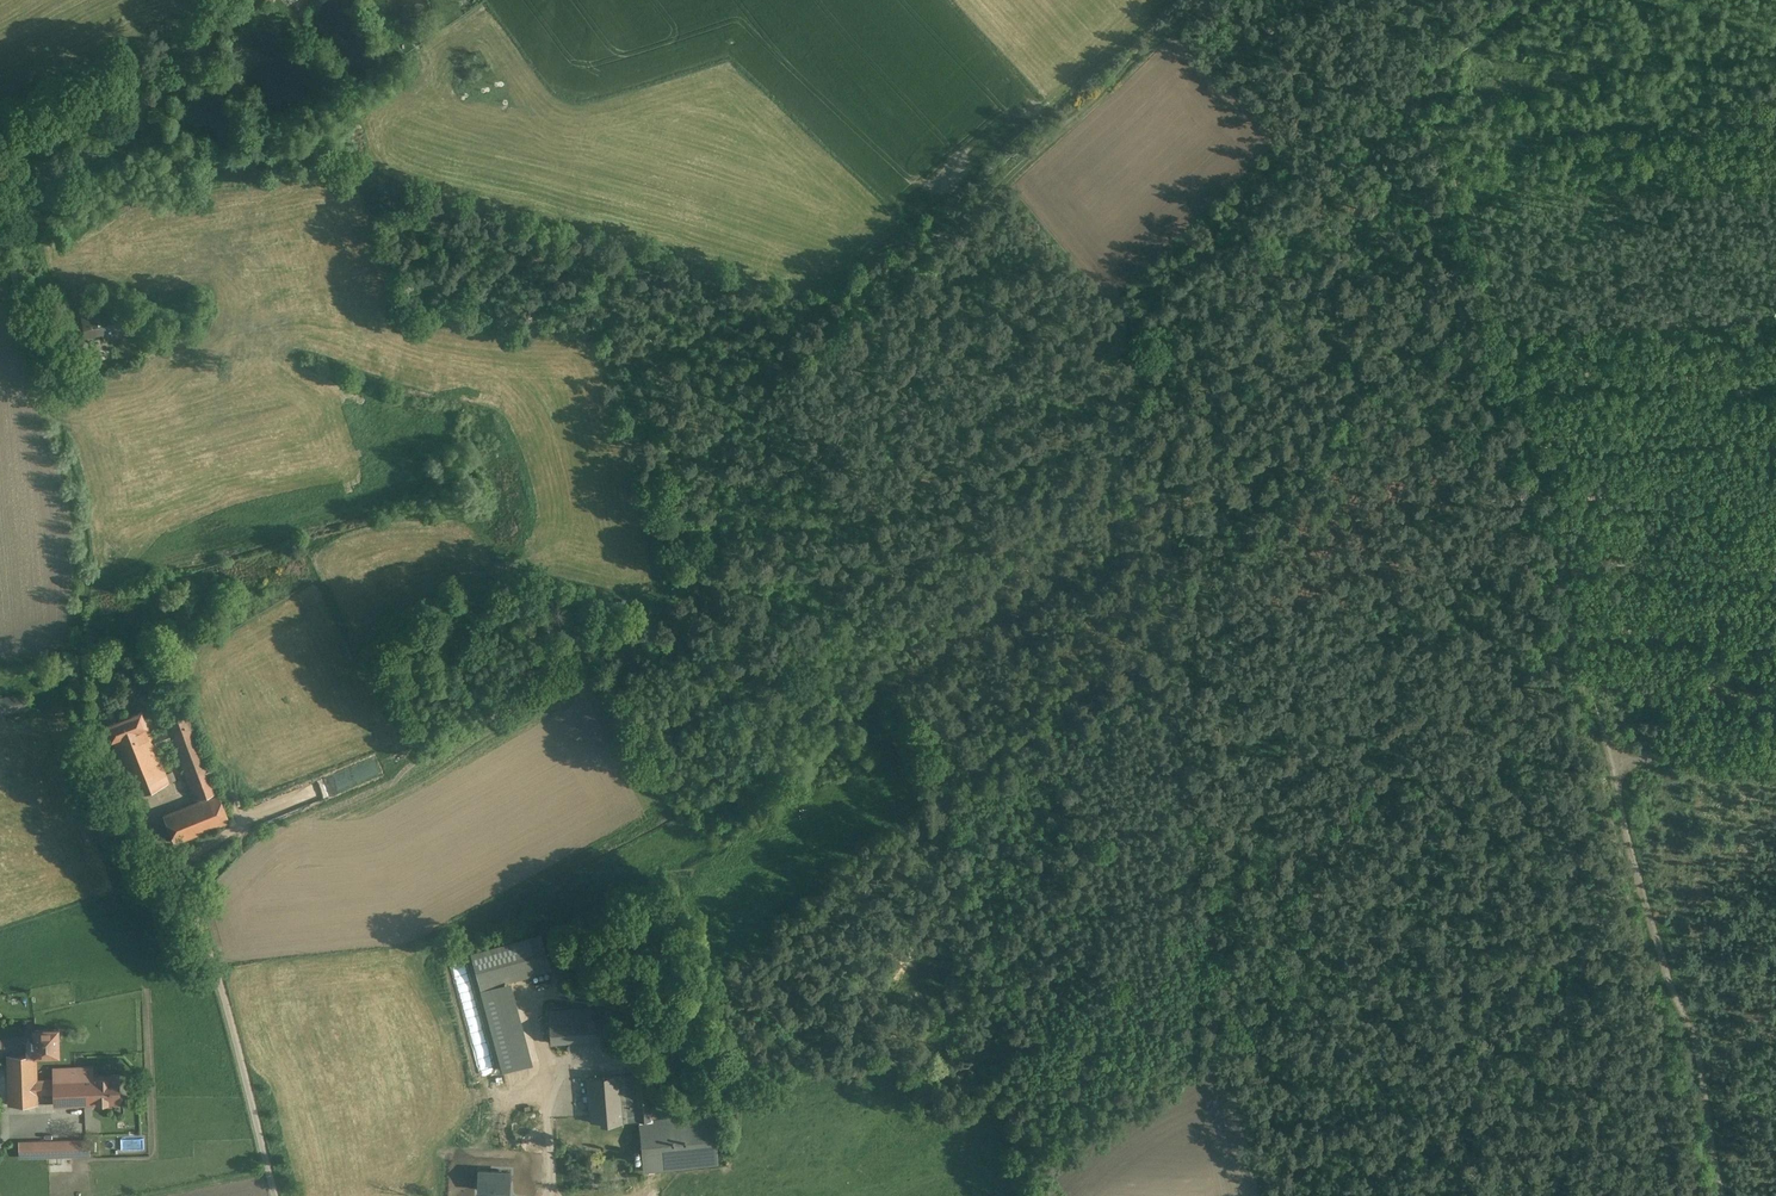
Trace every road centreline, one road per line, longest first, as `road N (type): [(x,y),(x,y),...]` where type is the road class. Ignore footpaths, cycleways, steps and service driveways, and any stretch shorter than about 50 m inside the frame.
road 1 (track): [(1200,0),(664,490),(671,584),(657,609),(628,618),(585,654),(571,692)]
road 2 (unclassified): [(0,194),(106,142),(172,84),(208,33),(217,0)]

